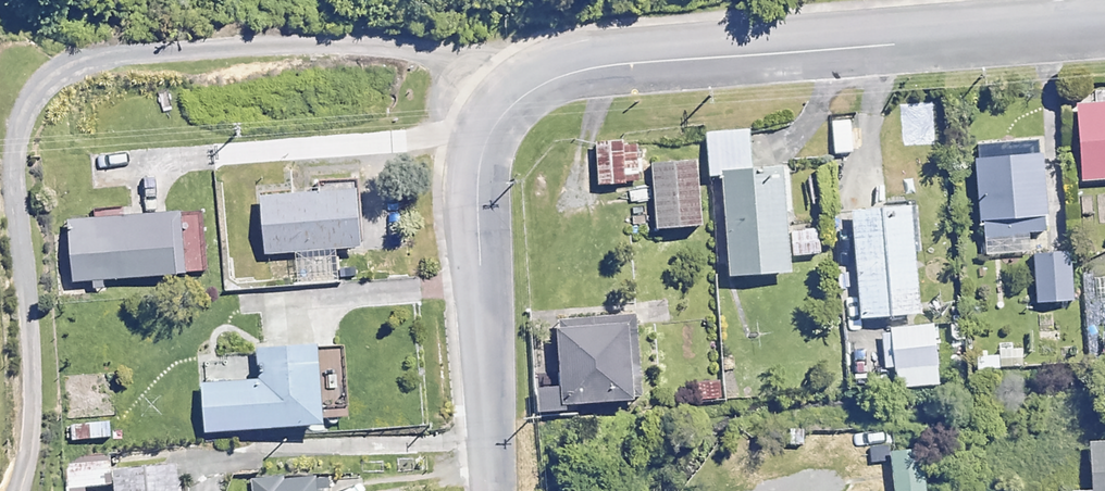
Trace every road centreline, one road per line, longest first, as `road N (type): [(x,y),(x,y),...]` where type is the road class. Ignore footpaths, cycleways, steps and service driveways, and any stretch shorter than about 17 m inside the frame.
road 1 (residential): [(1104,29),(587,71),(552,80),(502,115),(476,163),(475,191)]
road 2 (residential): [(493,490),(475,191)]

